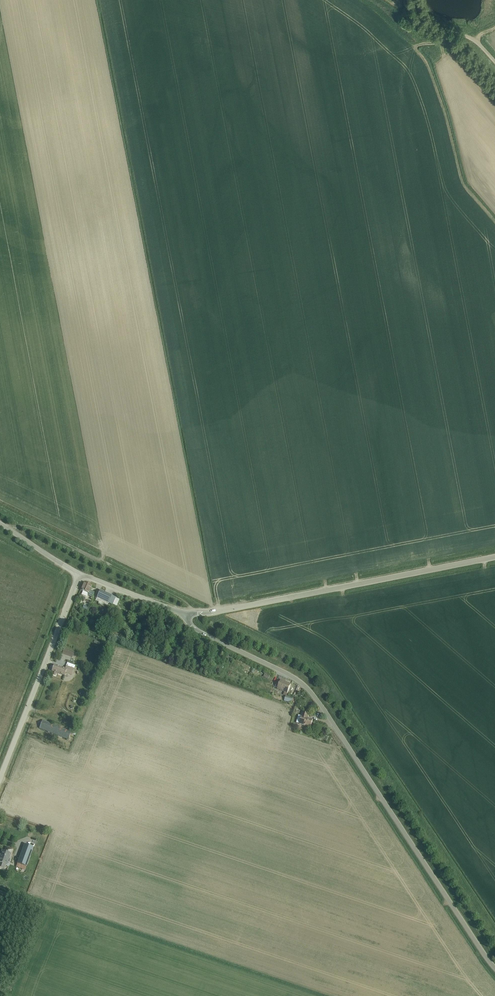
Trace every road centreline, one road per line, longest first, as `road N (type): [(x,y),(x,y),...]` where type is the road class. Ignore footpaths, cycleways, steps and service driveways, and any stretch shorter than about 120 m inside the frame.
road 1 (unclassified): [(494,968),(311,692),(195,629),(188,614)]
road 2 (track): [(494,937),(327,680),(309,662),(214,612)]
road 3 (unclassified): [(188,614),(494,557)]
road 4 (unclassified): [(0,779),(80,574)]

